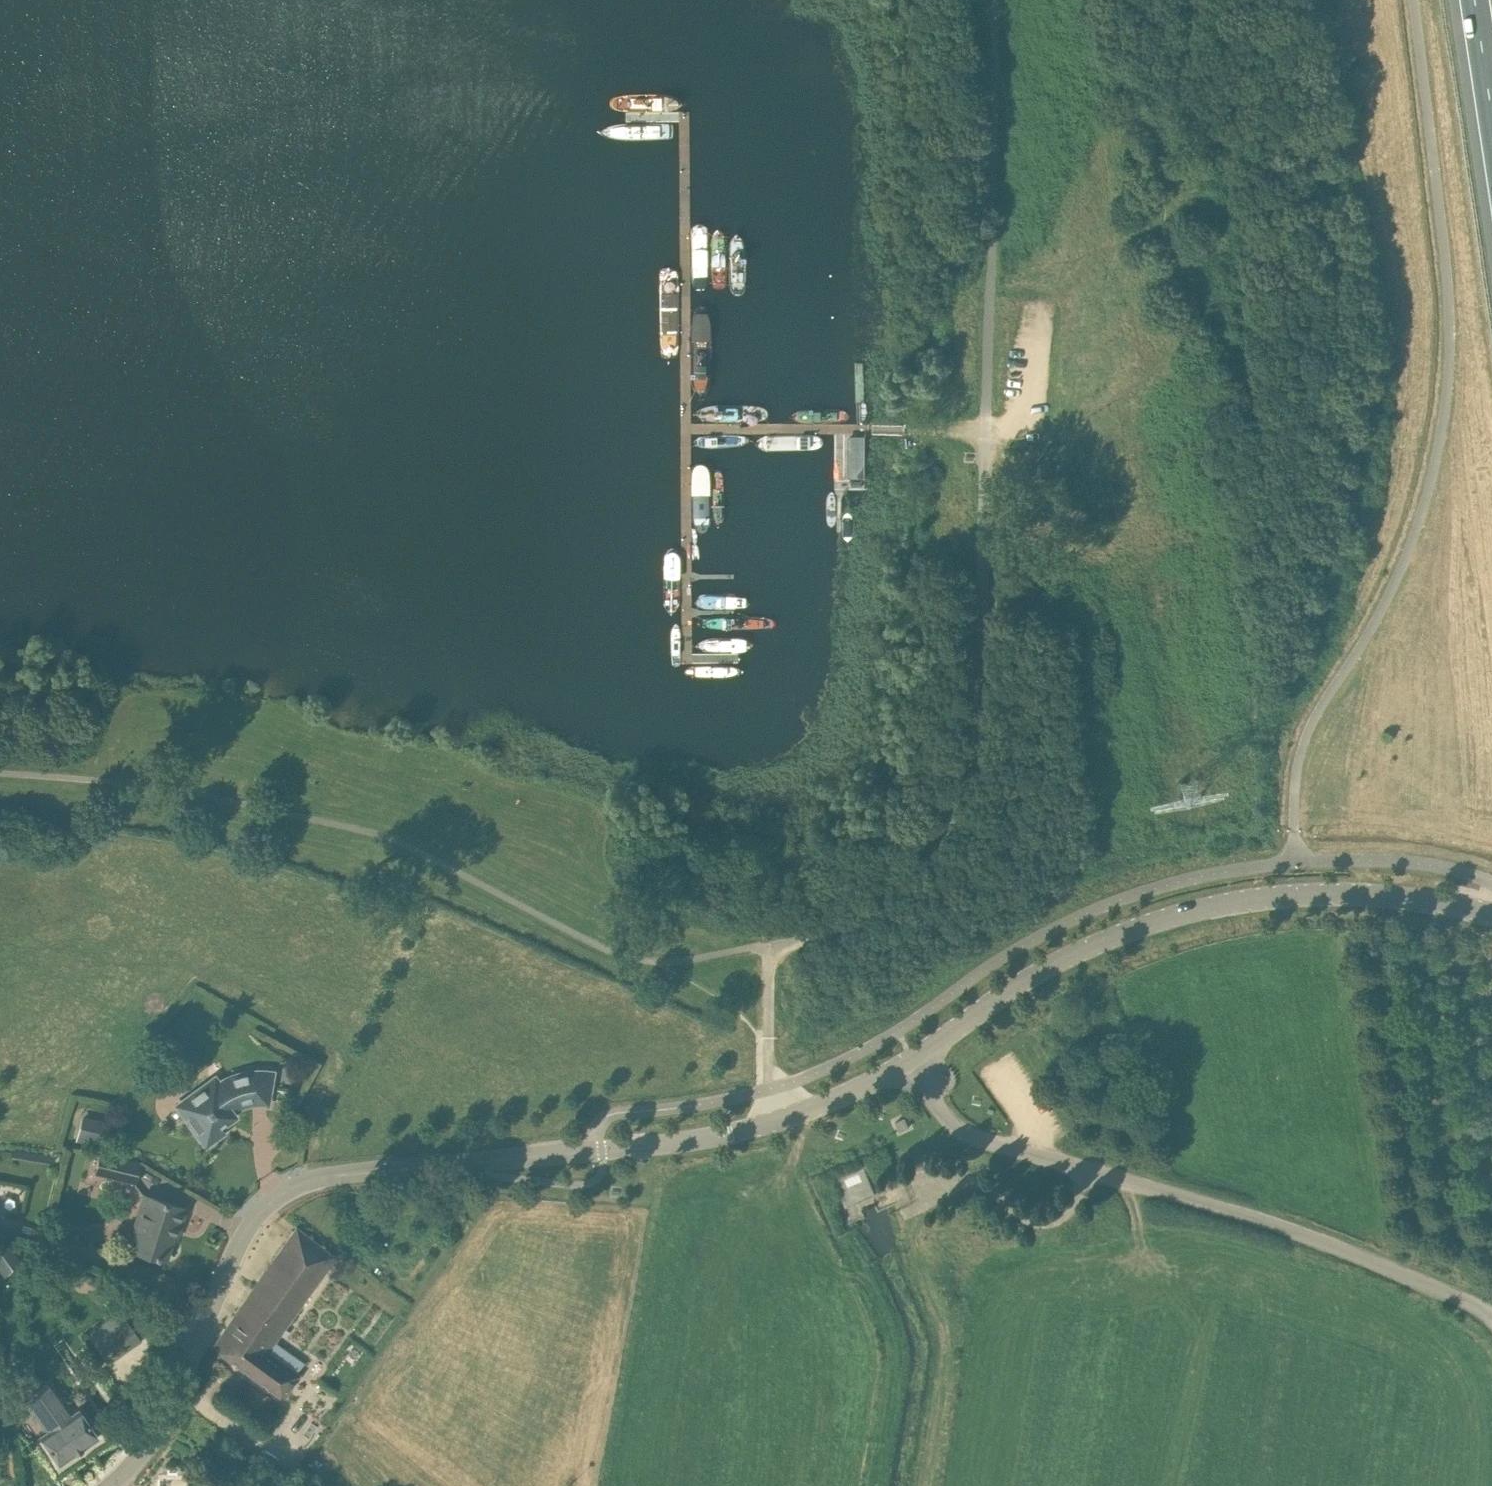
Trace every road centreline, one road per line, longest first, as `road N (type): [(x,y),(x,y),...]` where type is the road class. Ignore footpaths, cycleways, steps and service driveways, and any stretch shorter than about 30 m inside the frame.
road 1 (unclassified): [(1491,1320),(1260,1223),(966,1133),(943,1113),(912,1058)]
road 2 (tertiary): [(912,1058),(1082,950),(1212,907),(1373,896),(1491,918)]
road 3 (tertiary): [(110,1485),(156,1436),(243,1235),(273,1197),(340,1175),(477,1163)]
road 4 (tertiary): [(541,1155),(706,1140),(774,1123),(912,1058)]

